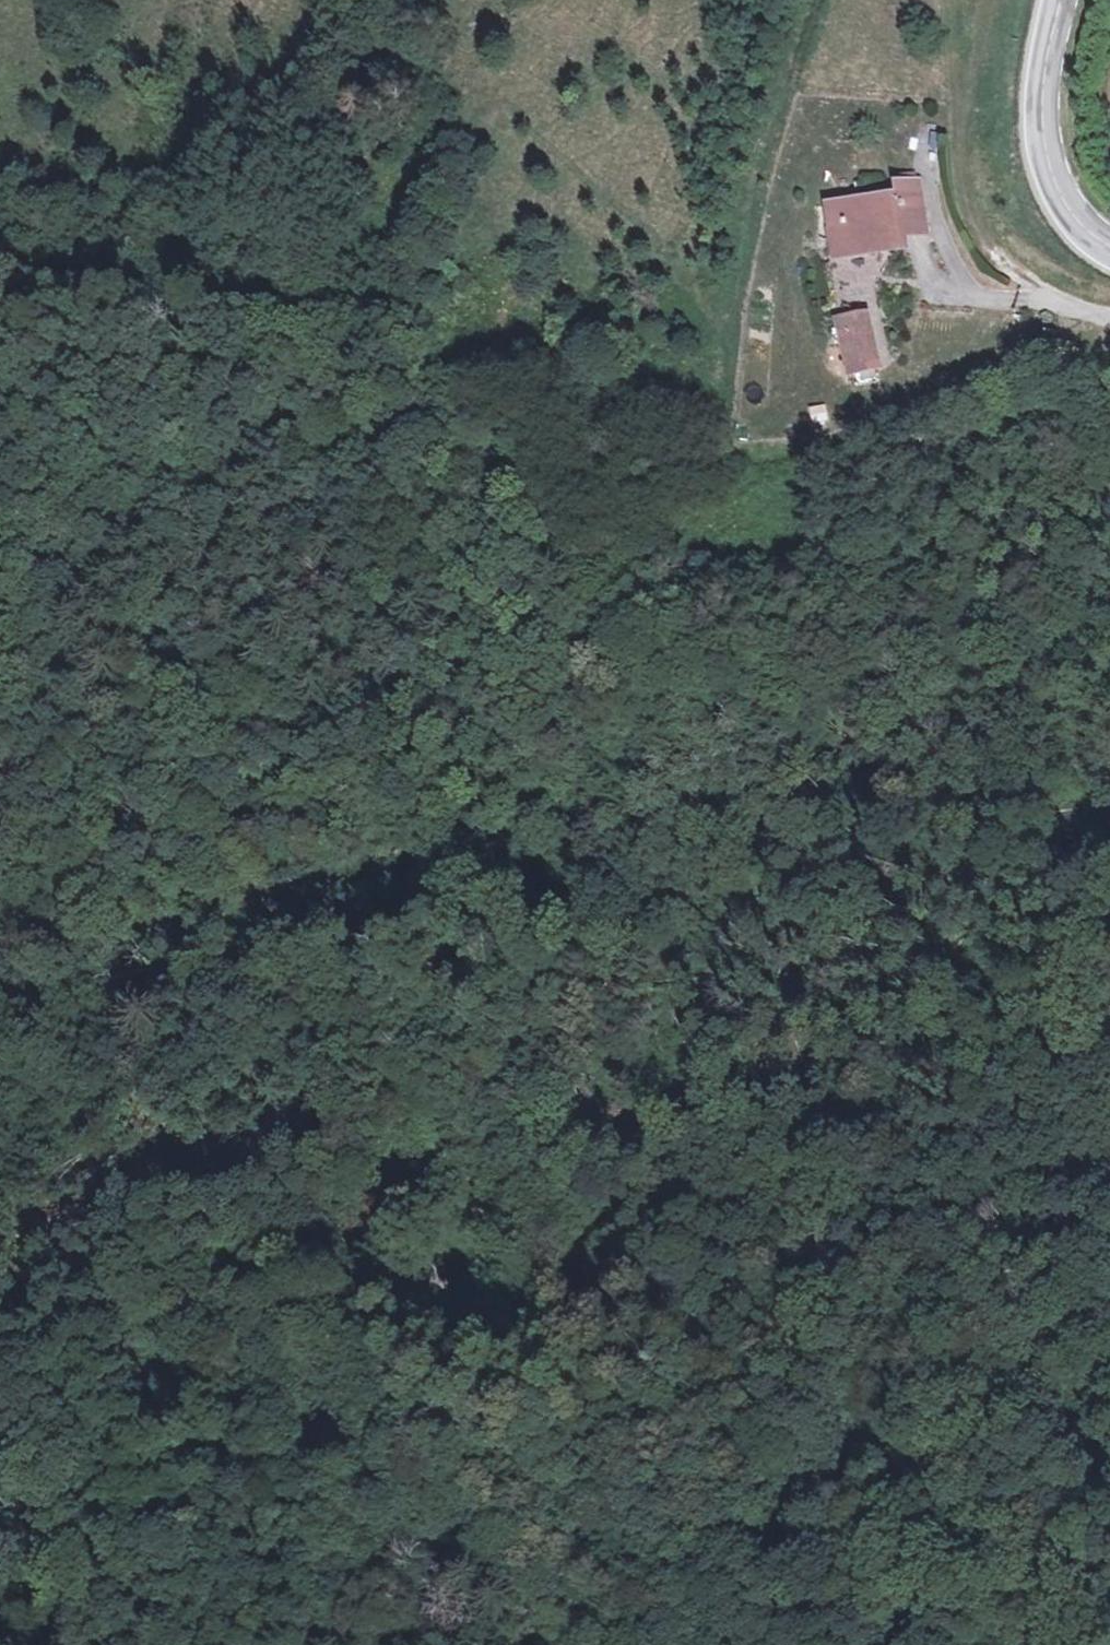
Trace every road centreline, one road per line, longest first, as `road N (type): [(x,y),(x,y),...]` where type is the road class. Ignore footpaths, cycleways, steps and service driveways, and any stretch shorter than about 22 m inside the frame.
road 1 (track): [(951,0),(967,201),(993,252),(1045,293)]
road 2 (secondary): [(1060,0),(1038,106),(1037,160),(1061,207),(1092,244),(1109,251)]

